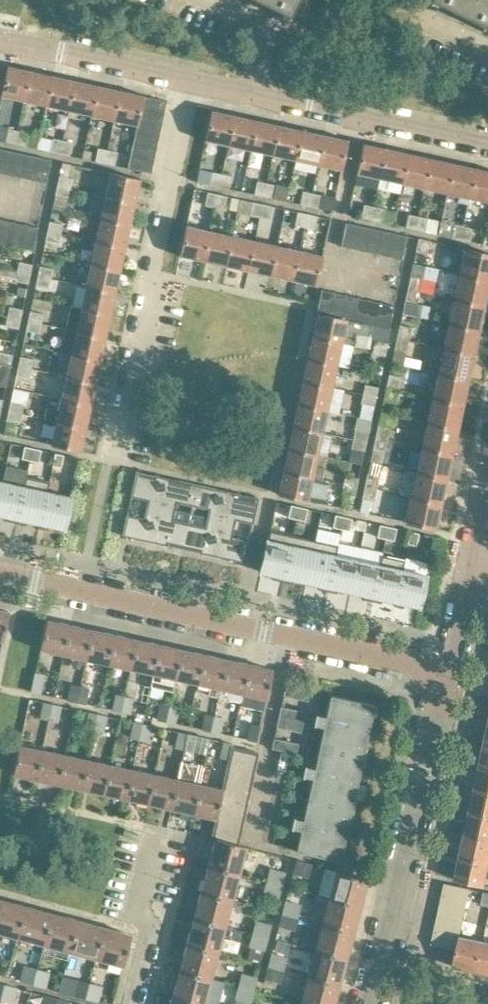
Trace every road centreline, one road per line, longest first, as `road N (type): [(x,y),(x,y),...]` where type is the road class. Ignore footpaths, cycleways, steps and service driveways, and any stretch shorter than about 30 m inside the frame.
road 1 (residential): [(448,671),(0,573)]
road 2 (residential): [(109,461),(189,78)]
road 3 (residential): [(368,1003),(448,671)]
road 4 (residential): [(255,92),(487,144)]
road 5 (residential): [(0,36),(189,78)]
road 6 (residential): [(131,1003),(150,927),(136,909),(153,840)]
road 7 (residential): [(255,92),(268,31),(206,0)]

